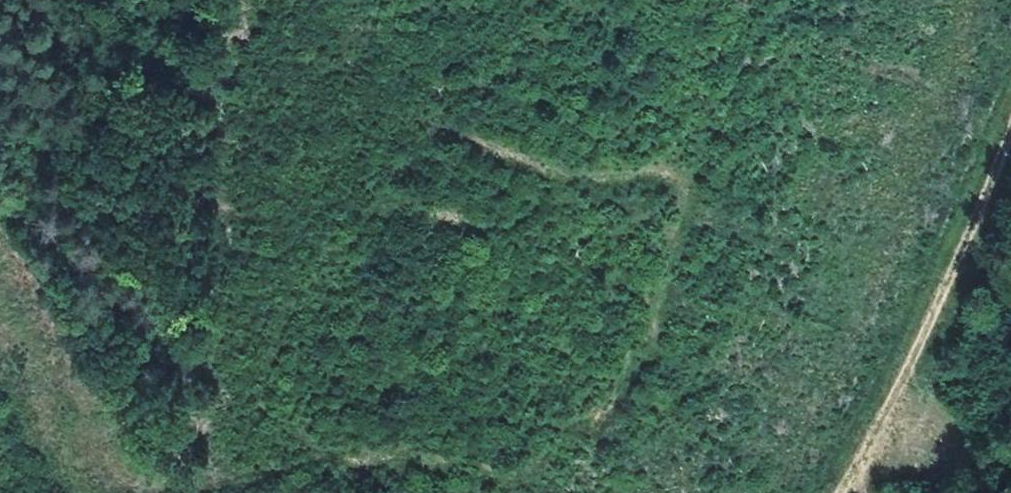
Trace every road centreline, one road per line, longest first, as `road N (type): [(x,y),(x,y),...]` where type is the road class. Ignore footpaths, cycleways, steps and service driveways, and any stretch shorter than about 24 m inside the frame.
road 1 (track): [(1010,123),(951,295),(846,492)]

